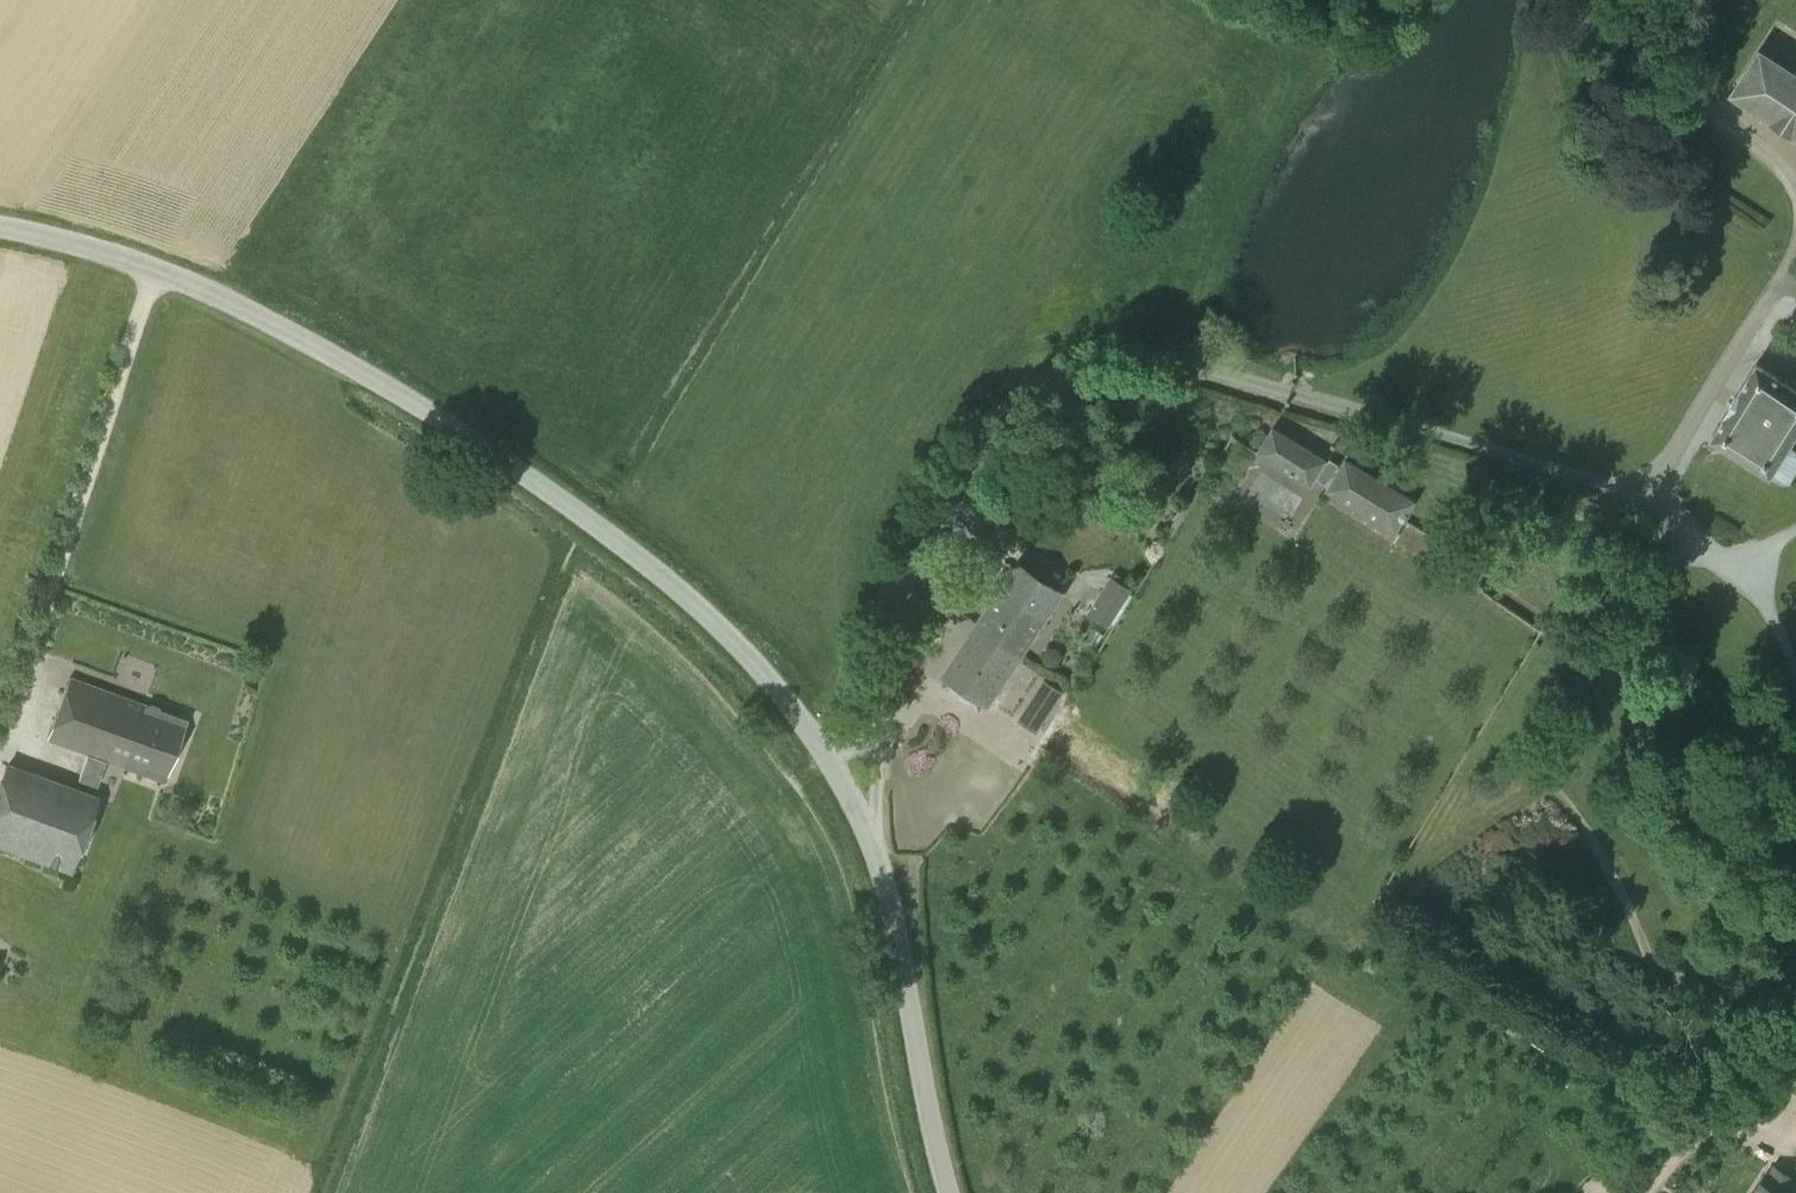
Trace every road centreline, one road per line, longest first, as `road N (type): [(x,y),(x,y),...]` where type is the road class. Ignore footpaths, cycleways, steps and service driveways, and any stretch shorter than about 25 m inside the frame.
road 1 (unclassified): [(1649,488),(1614,487),(1155,354),(1073,363),(1022,391),(954,484),(888,644),(877,737)]
road 2 (tertiary): [(828,760),(795,704),(663,573),(472,443),(271,323),(99,253),(0,229)]
road 3 (tertiary): [(949,1192),(887,883)]
road 4 (unclassified): [(1795,272),(1664,482),(1649,488)]
road 5 (unclassified): [(1748,0),(1709,49),(1702,100),(1795,174)]
road 6 (unclassified): [(1649,488),(1681,540),(1762,573)]
road 7 (unclassified): [(877,737),(875,828),(887,883)]
road 8 (tertiary): [(887,883),(828,760)]

